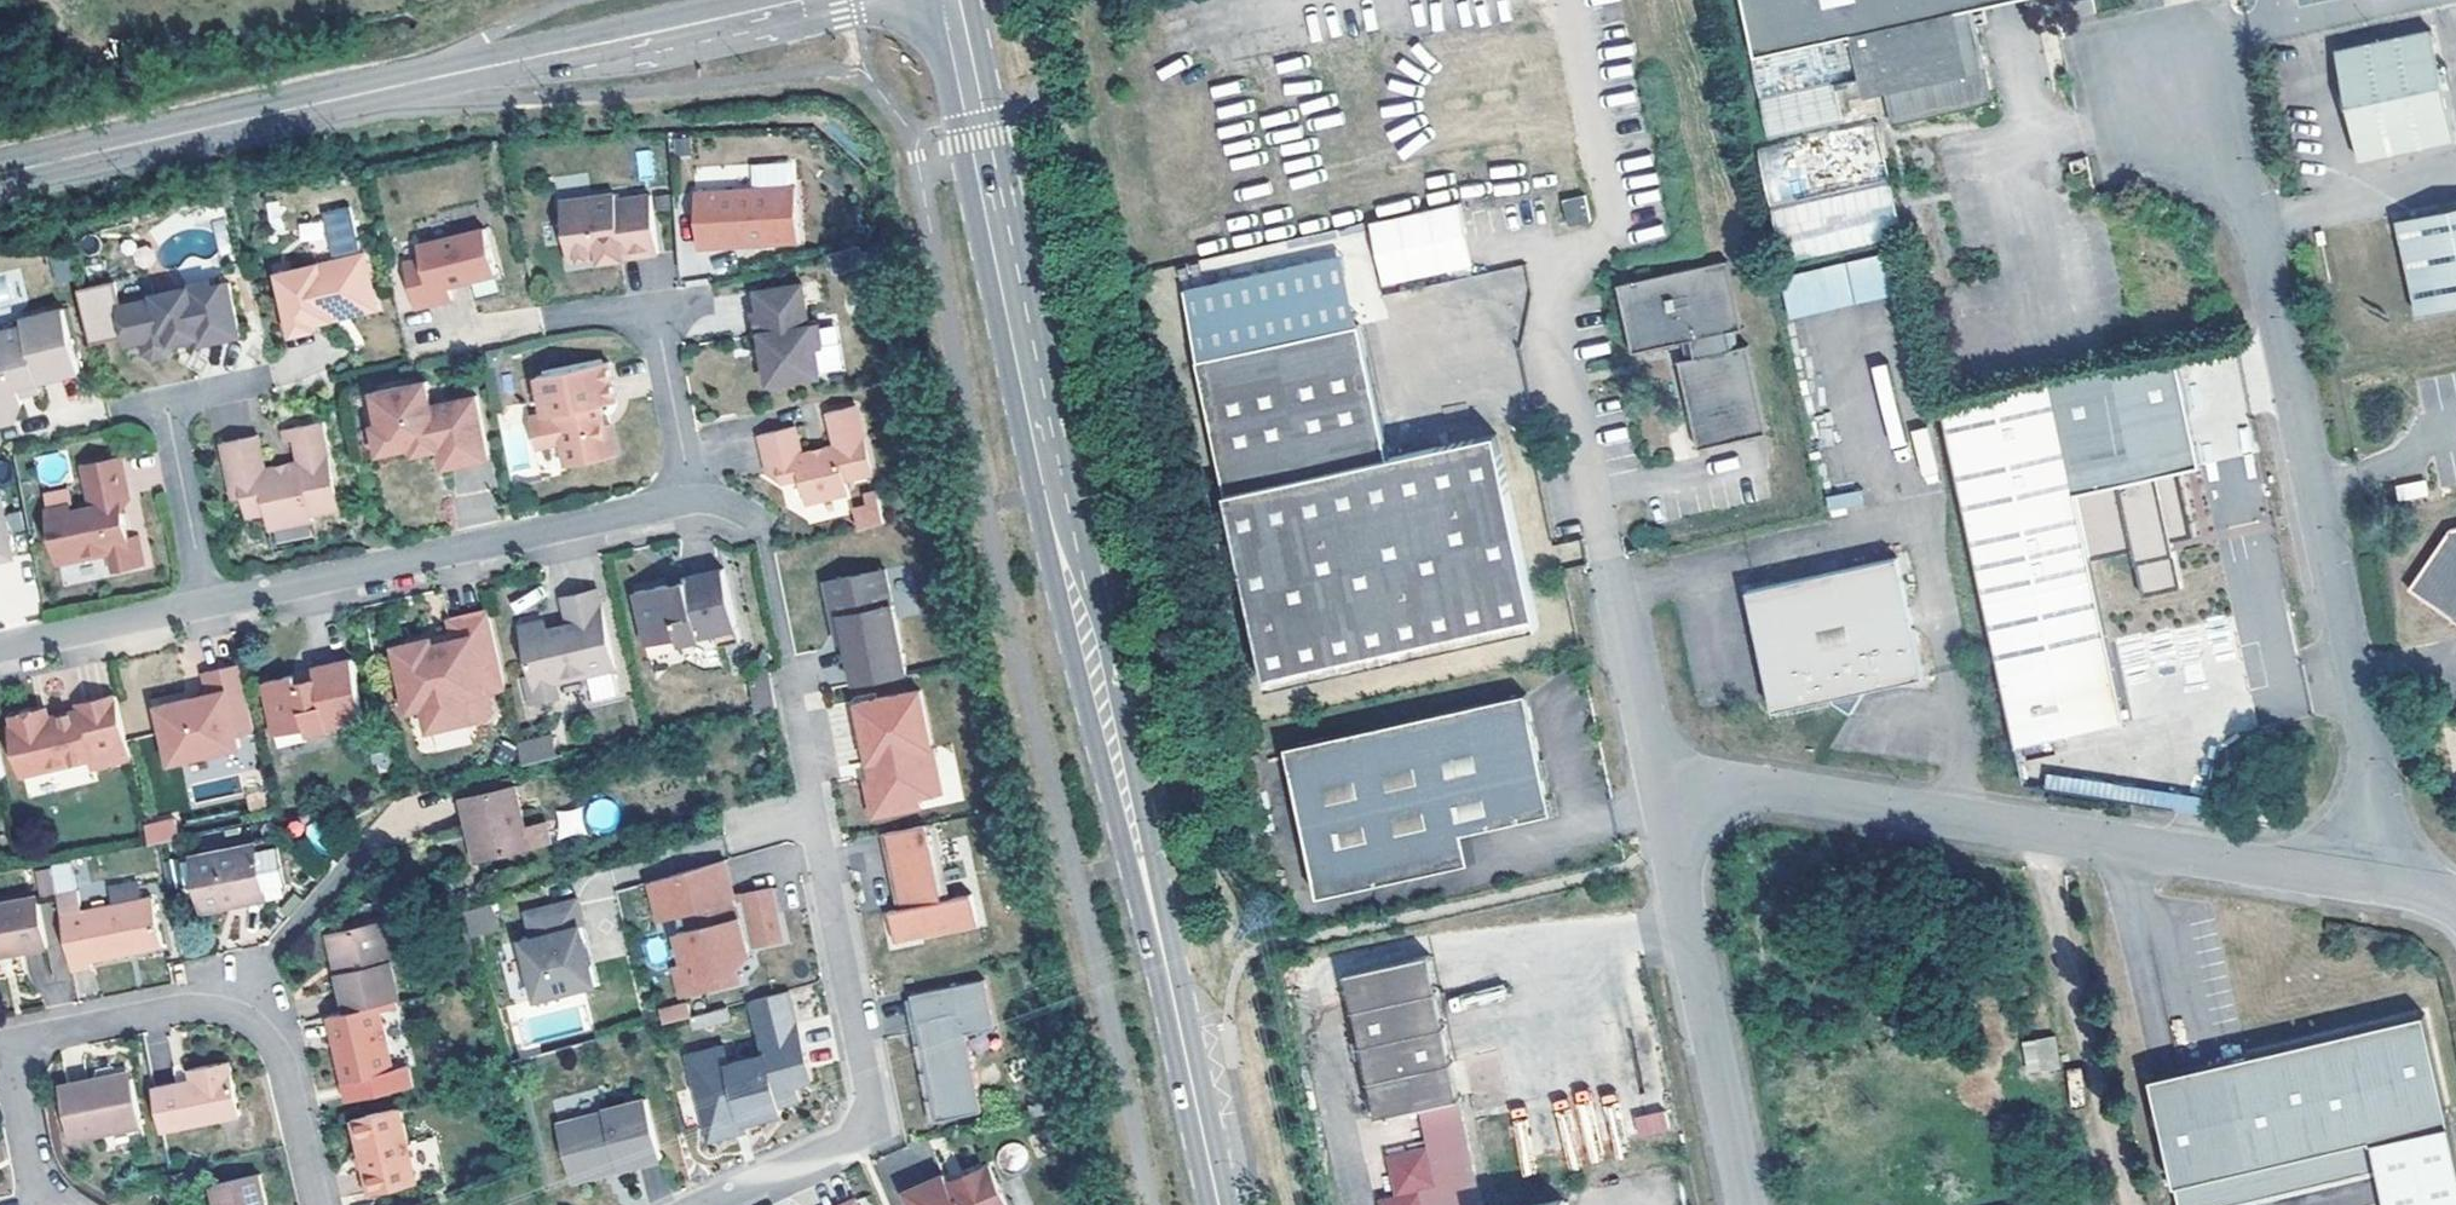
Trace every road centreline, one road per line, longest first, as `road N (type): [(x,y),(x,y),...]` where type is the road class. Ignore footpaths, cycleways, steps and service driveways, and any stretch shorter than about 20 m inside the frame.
road 1 (tertiary): [(1220,1204),(950,0)]
road 2 (residential): [(2455,910),(2388,891),(1795,792),(1739,793),(1682,841),(1673,876),(1748,1204)]
road 3 (tertiary): [(817,0),(0,172)]
road 4 (residential): [(760,525),(723,503),(693,500),(0,647)]
road 5 (residential): [(699,1204),(856,1135),(871,1114),(789,657)]
road 6 (residential): [(318,1204),(277,1052),(231,1013),(190,1008),(57,1035),(23,1051),(16,1083),(40,1204)]

